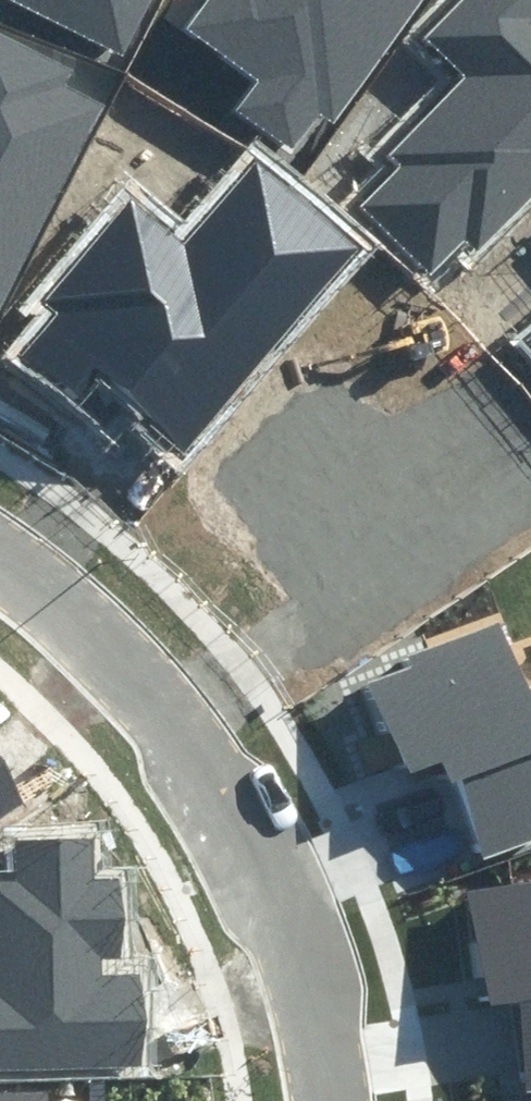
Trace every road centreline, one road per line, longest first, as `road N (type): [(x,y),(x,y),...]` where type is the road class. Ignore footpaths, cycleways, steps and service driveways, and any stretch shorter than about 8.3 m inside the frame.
road 1 (residential): [(331,1100),(306,978),(186,743),(66,611),(0,560)]

